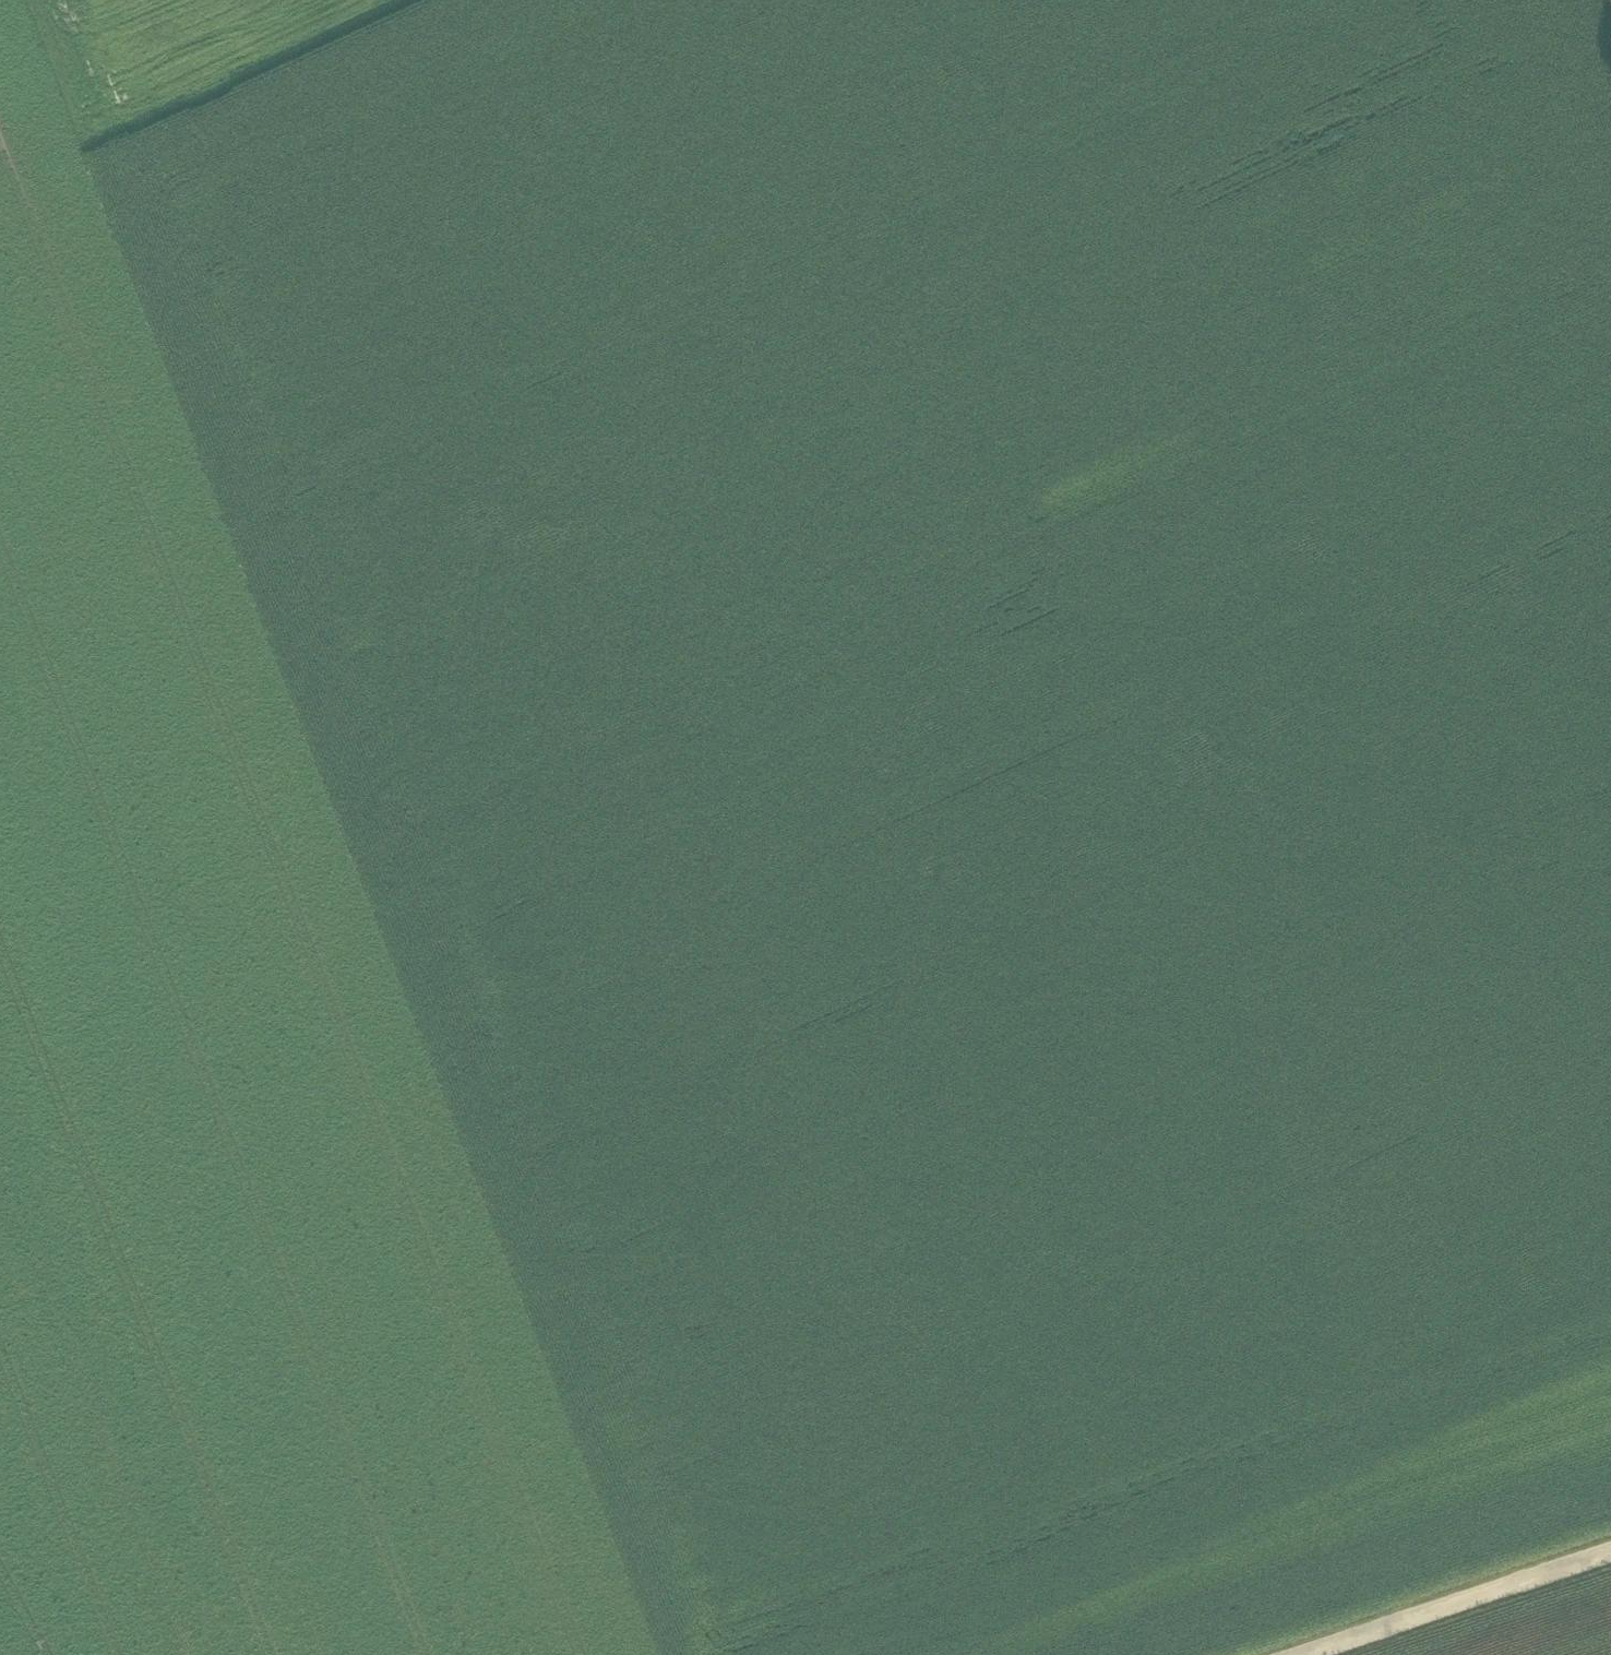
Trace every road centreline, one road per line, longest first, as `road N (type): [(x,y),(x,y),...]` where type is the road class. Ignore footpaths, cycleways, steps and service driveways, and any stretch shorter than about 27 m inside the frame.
road 1 (track): [(1290,1654),(1610,1547)]

